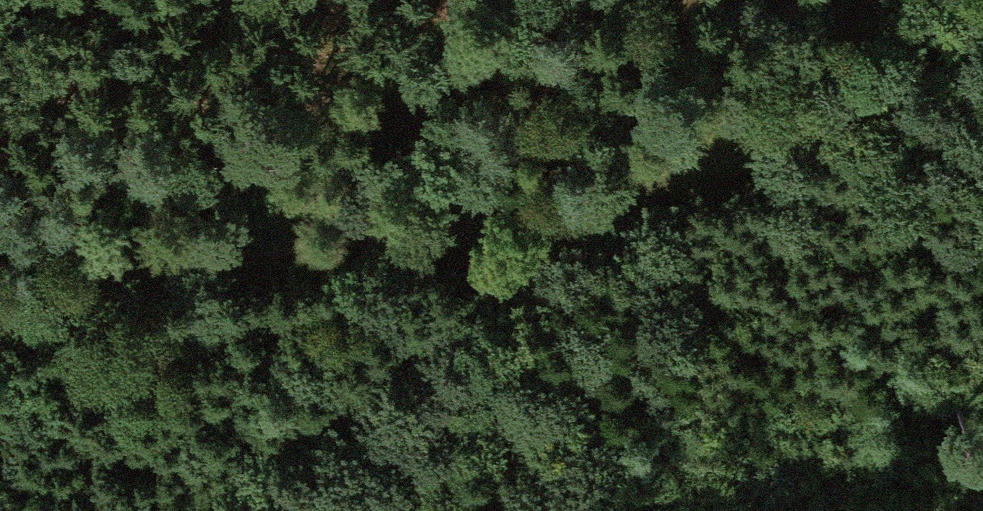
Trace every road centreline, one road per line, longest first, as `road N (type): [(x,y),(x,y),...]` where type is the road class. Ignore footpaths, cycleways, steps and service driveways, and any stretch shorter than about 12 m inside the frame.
road 1 (track): [(0,307),(597,213),(982,29)]
road 2 (track): [(597,213),(196,510)]

